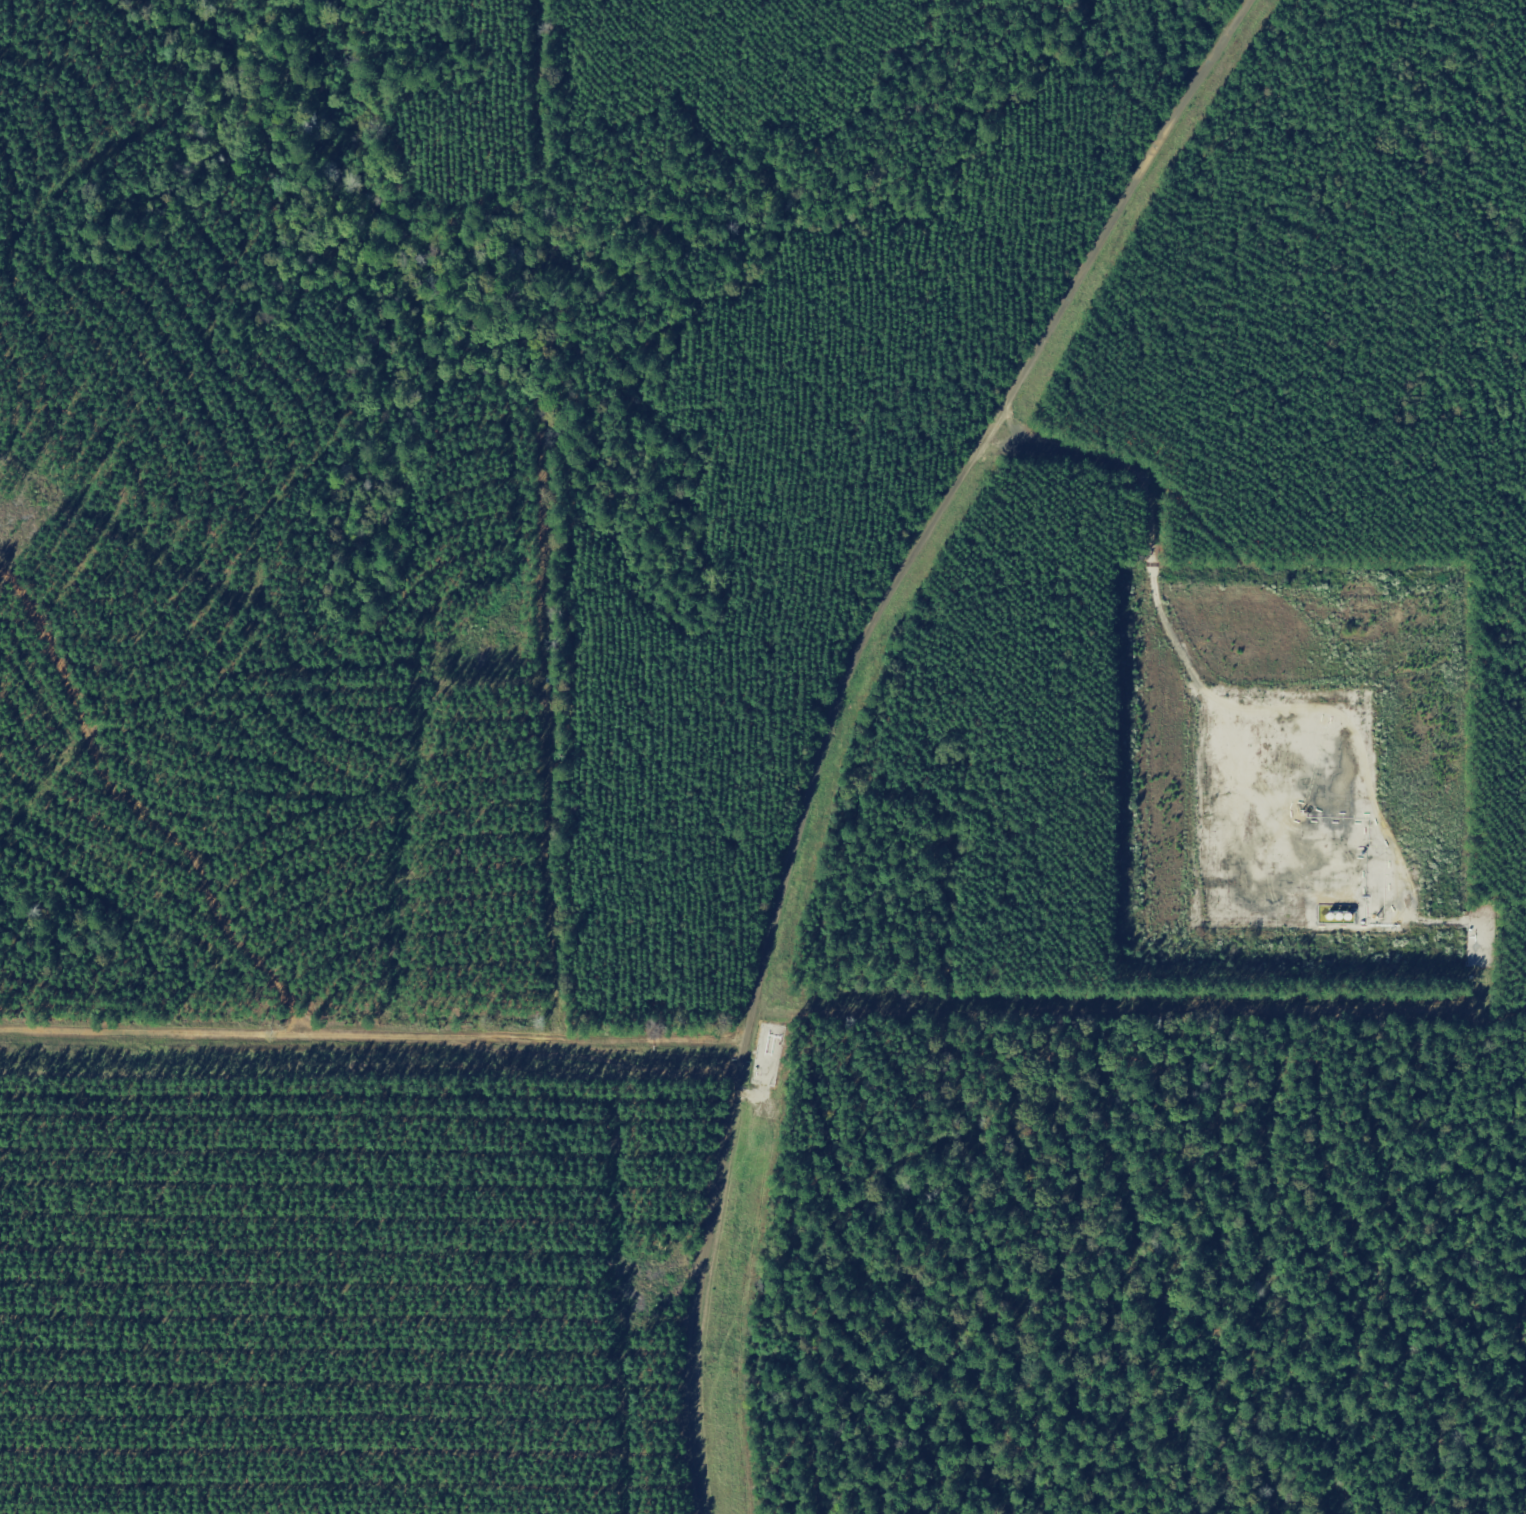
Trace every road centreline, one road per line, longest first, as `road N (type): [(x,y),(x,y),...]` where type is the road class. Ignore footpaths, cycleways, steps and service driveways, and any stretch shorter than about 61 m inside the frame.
road 1 (residential): [(729,1513),(735,1218),(809,897),(879,707),(974,522),(1278,0)]

